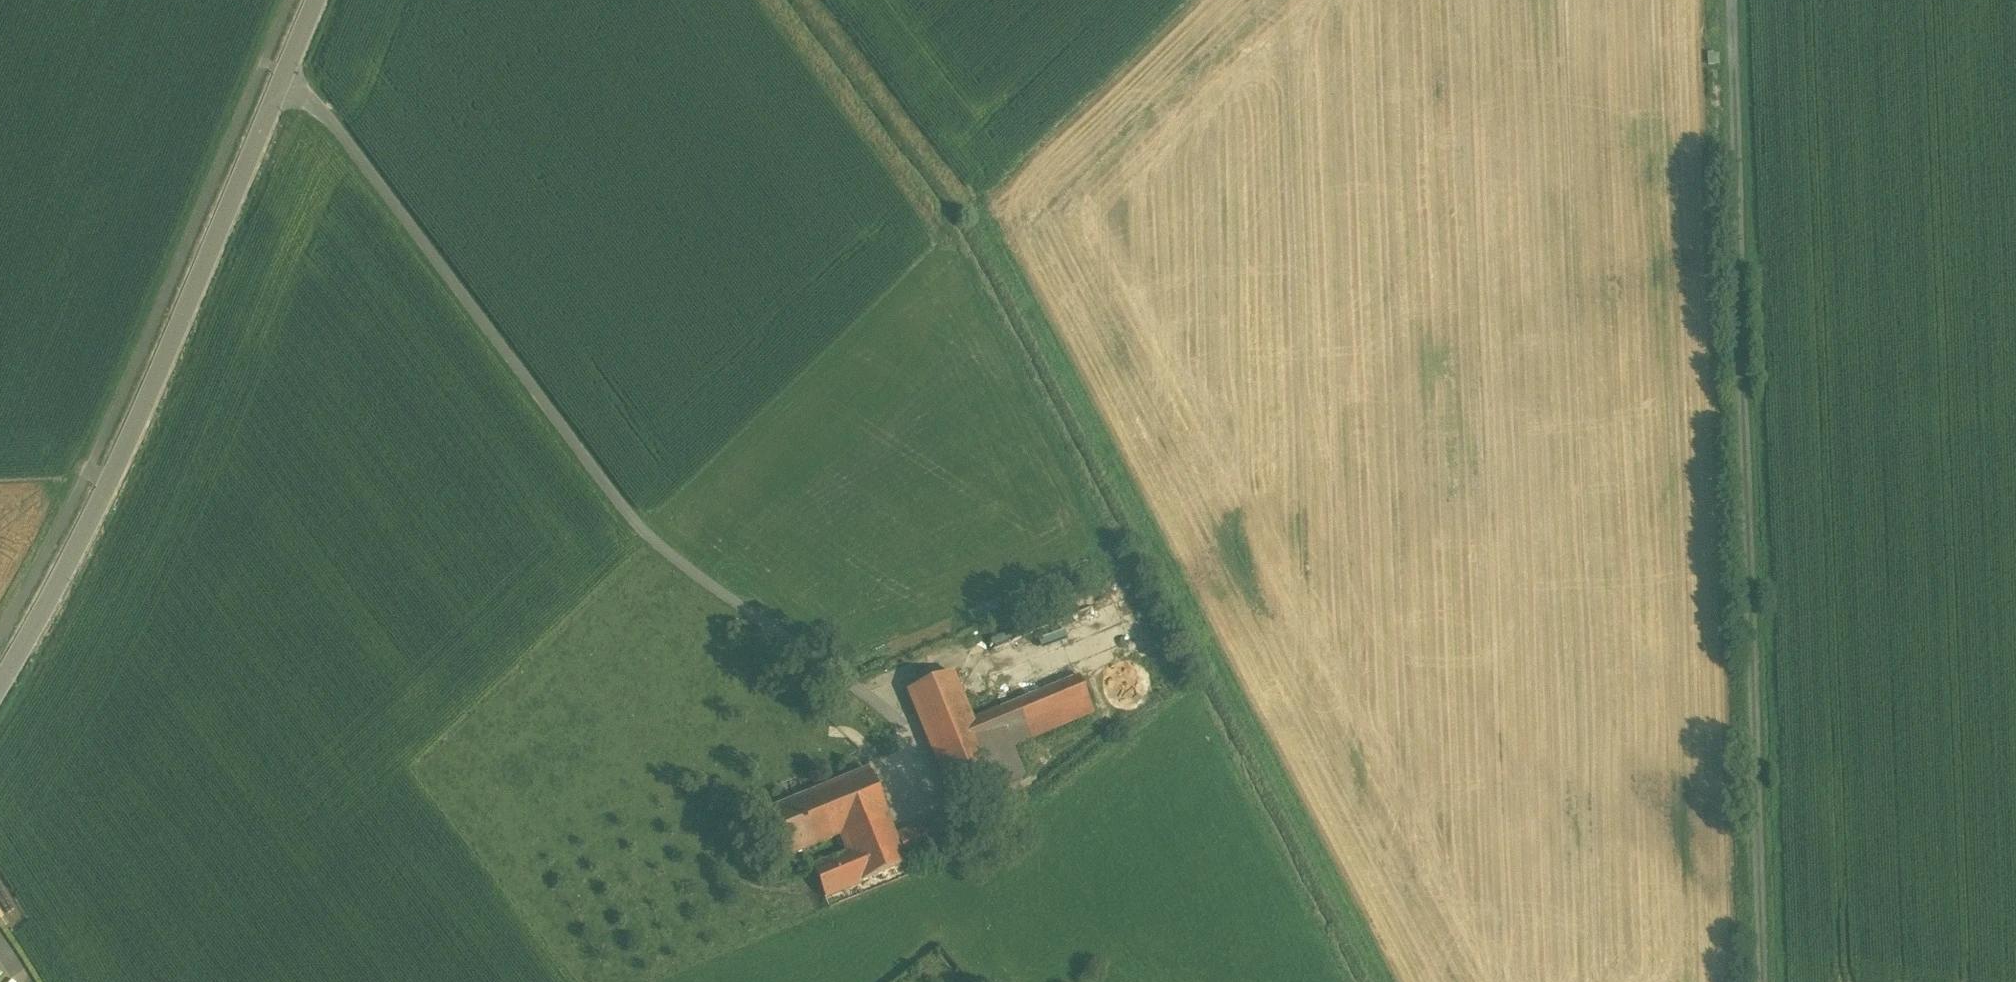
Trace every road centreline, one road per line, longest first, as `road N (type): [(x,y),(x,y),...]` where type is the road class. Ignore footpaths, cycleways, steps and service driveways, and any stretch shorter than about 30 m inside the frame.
road 1 (track): [(1739,981),(1706,0)]
road 2 (secondary): [(282,0),(0,649)]

